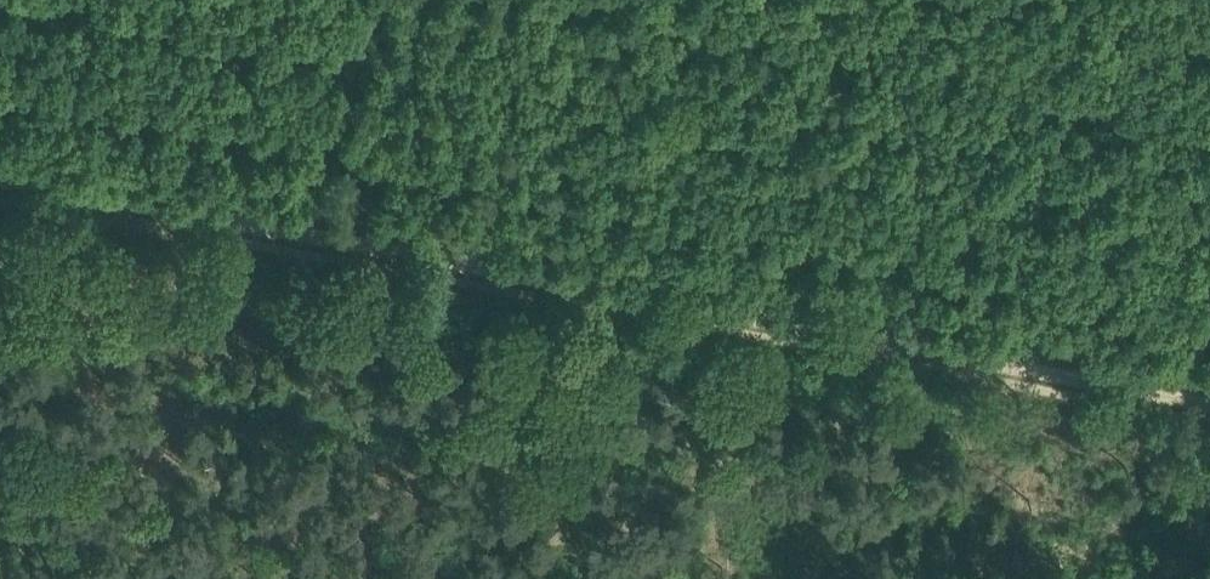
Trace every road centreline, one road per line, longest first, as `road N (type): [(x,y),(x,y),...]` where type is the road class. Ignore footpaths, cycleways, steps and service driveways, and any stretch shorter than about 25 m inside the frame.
road 1 (track): [(1209,393),(0,166)]
road 2 (track): [(514,578),(814,354),(840,322)]

